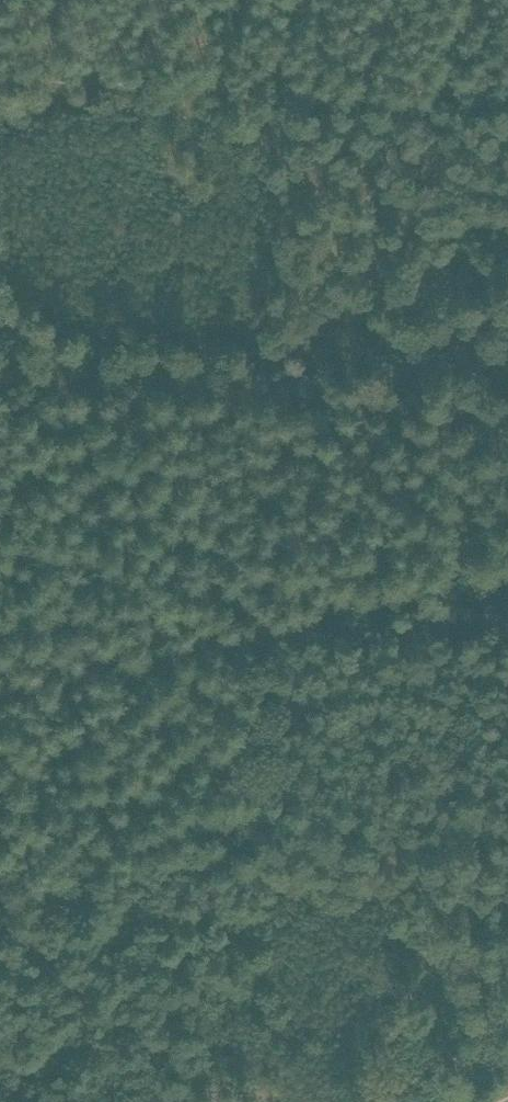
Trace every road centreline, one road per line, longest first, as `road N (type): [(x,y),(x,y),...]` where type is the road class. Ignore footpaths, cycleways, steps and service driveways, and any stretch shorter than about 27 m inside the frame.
road 1 (track): [(0,930),(257,842),(257,631),(507,573)]
road 2 (track): [(507,418),(0,378)]
road 3 (track): [(0,80),(507,108)]
road 4 (track): [(257,631),(0,688)]

